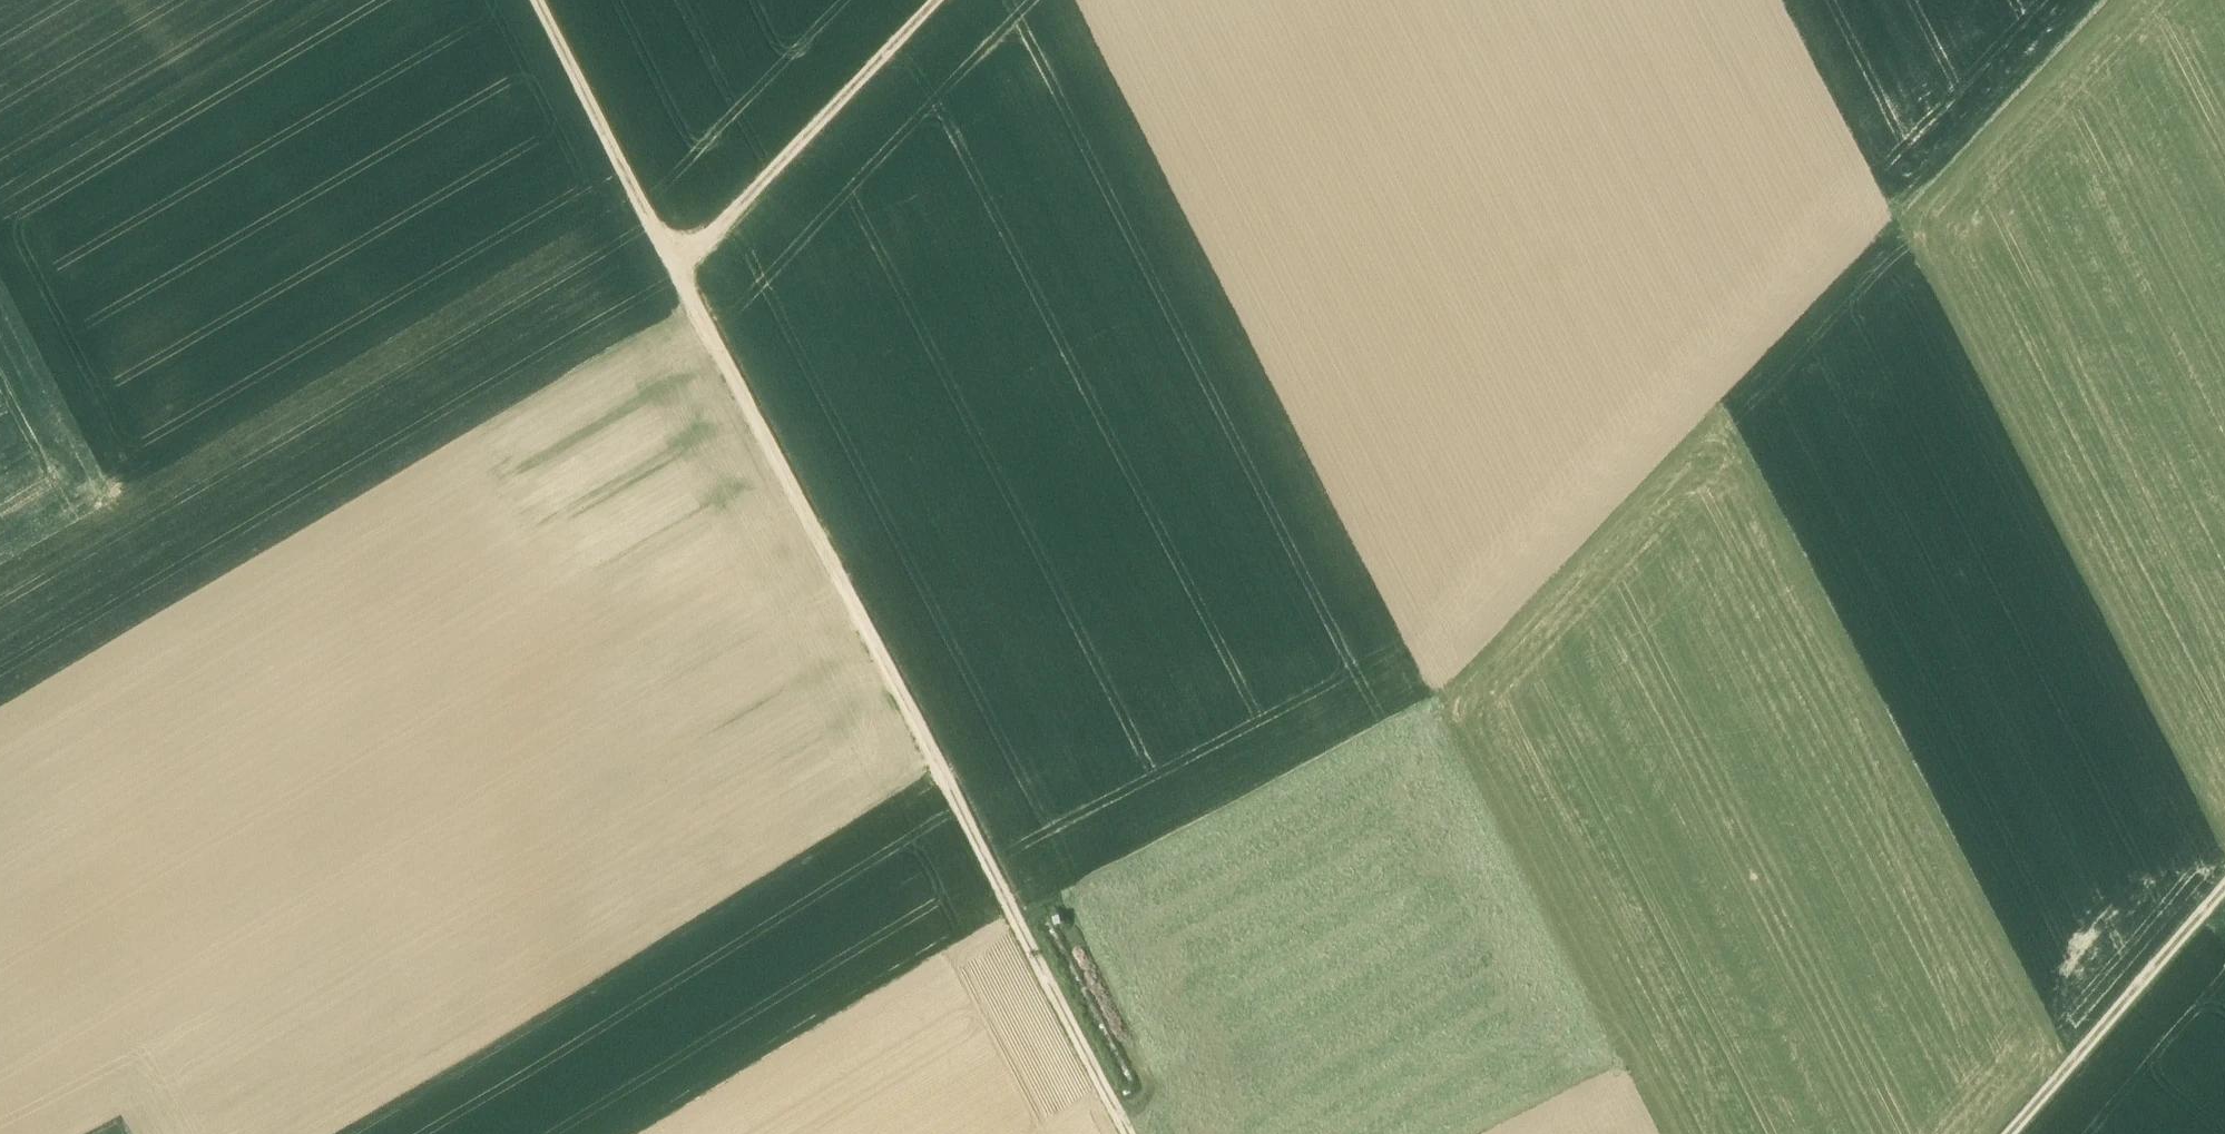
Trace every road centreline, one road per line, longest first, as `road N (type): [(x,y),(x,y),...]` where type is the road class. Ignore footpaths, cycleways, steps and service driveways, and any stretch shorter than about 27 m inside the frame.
road 1 (track): [(537,0),(1128,1133)]
road 2 (track): [(937,0),(676,268)]
road 3 (track): [(2013,1133),(2224,898)]

